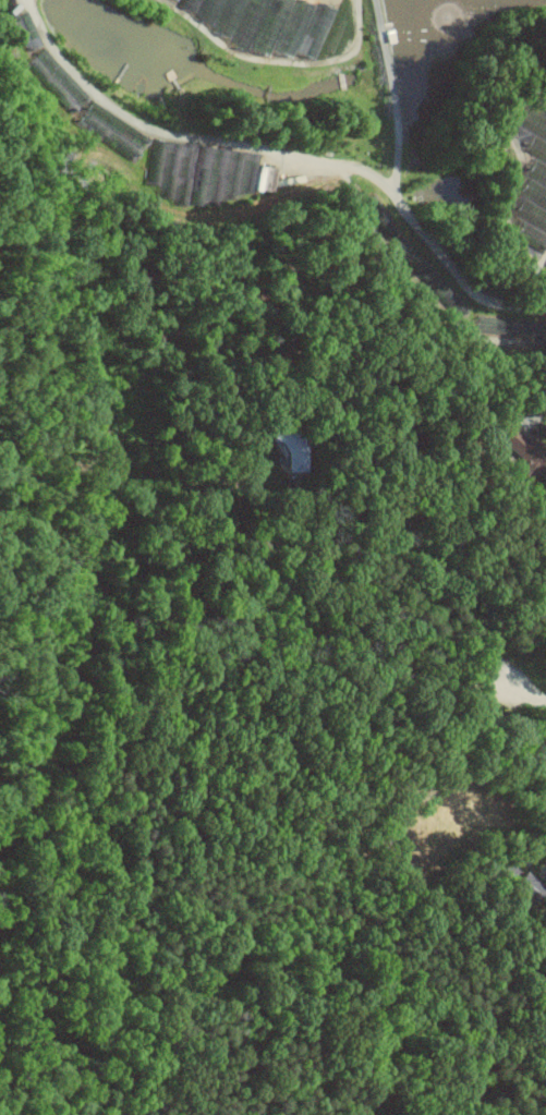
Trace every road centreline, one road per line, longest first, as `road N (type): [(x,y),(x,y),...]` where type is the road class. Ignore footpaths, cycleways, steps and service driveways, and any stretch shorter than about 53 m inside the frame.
road 1 (residential): [(545,312),(497,307),(459,291),(368,171),(145,133),(102,109),(38,32),(23,0)]

